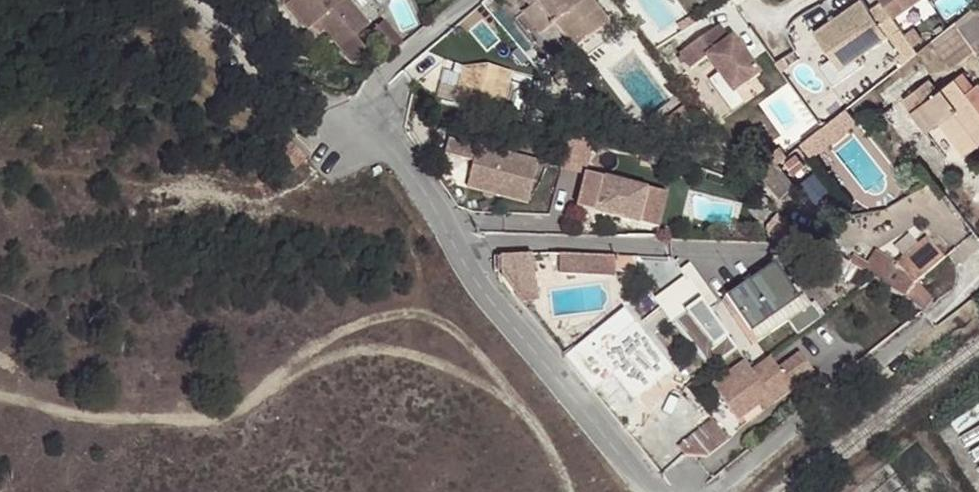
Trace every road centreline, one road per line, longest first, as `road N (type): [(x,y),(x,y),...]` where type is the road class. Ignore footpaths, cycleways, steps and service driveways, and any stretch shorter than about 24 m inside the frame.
road 1 (residential): [(373,116),(486,293),(654,491)]
road 2 (residential): [(714,491),(929,323)]
road 3 (residential): [(373,116),(328,108),(288,88),(197,0)]
road 4 (residential): [(470,0),(383,76),(373,116)]

